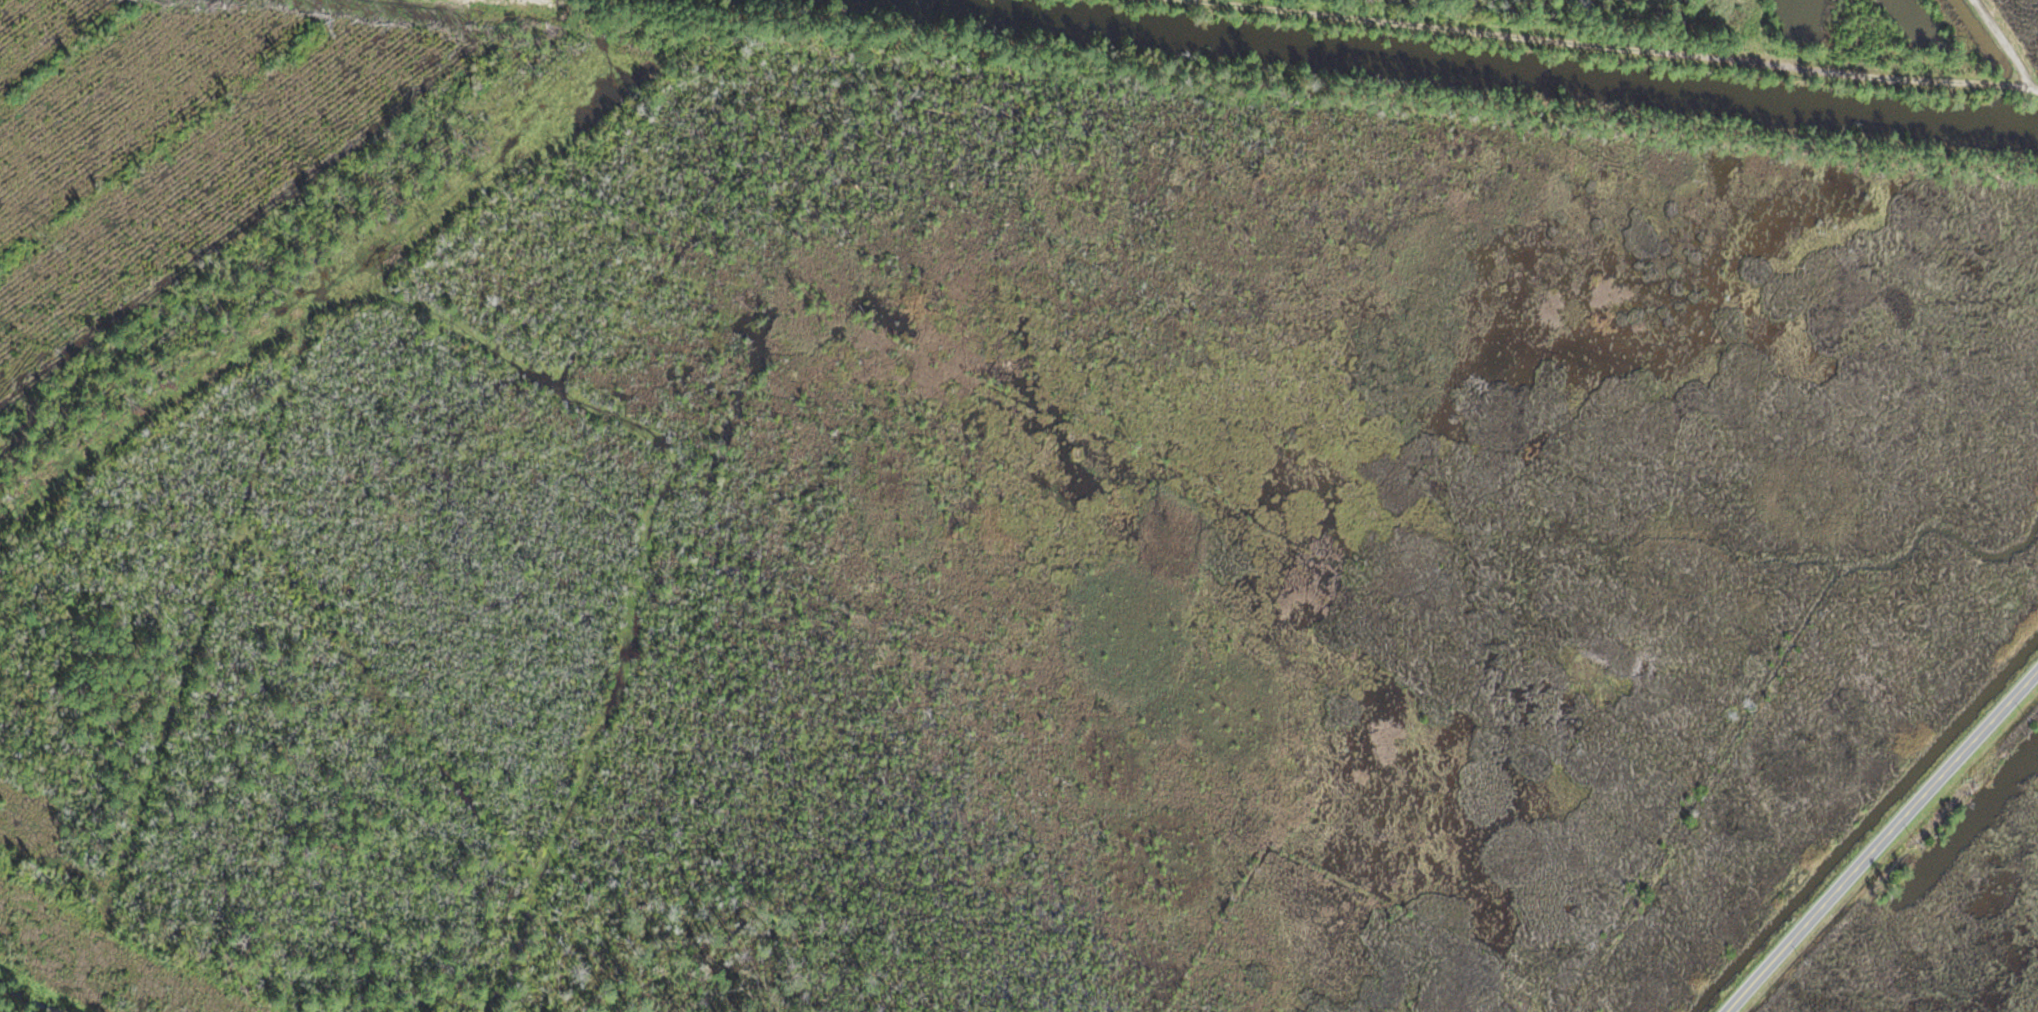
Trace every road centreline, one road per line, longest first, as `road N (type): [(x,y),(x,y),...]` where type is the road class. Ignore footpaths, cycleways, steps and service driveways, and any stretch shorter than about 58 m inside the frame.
road 1 (primary): [(1725,1011),(2037,669)]

